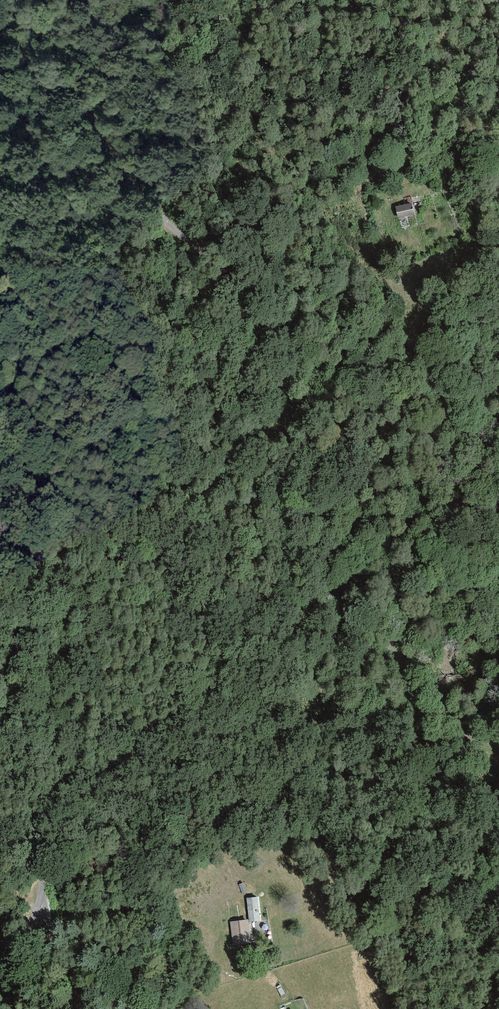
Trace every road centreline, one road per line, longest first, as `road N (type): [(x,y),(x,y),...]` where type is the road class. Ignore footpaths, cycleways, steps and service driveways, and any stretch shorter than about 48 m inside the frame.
road 1 (unclassified): [(498,742),(441,719),(409,685),(320,509),(304,427),(264,359),(230,275),(148,203),(72,106),(0,40)]
road 2 (unclassified): [(13,1008),(42,879),(16,741),(39,531),(0,380)]

